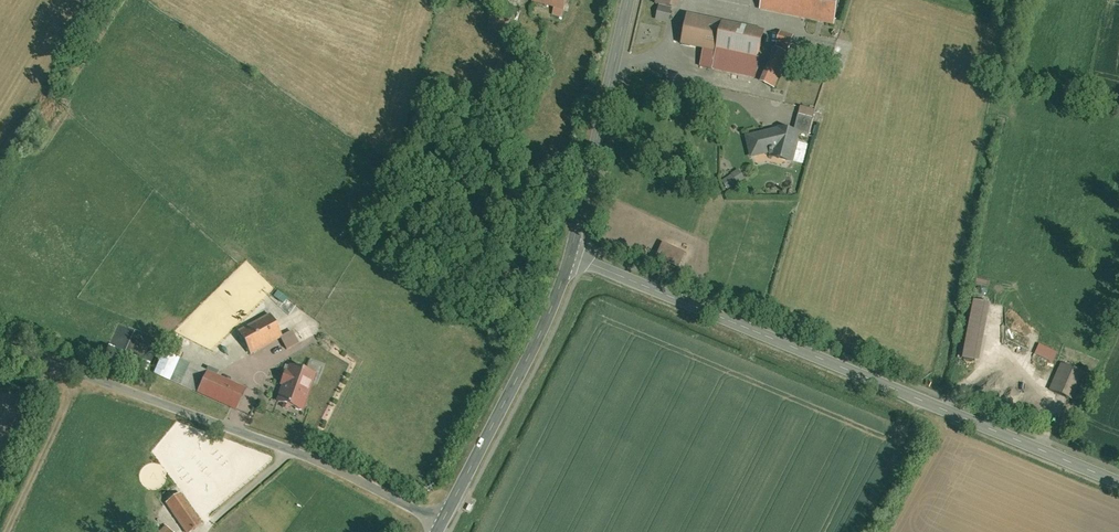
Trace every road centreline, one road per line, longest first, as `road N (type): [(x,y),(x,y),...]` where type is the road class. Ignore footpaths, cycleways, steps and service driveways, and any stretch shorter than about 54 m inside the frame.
road 1 (tertiary): [(1118,482),(574,256)]
road 2 (unclassified): [(0,345),(321,460),(444,521)]
road 3 (tertiary): [(574,256),(444,521)]
road 4 (tertiary): [(632,0),(574,256)]
road 5 (track): [(56,365),(69,409),(9,531)]

